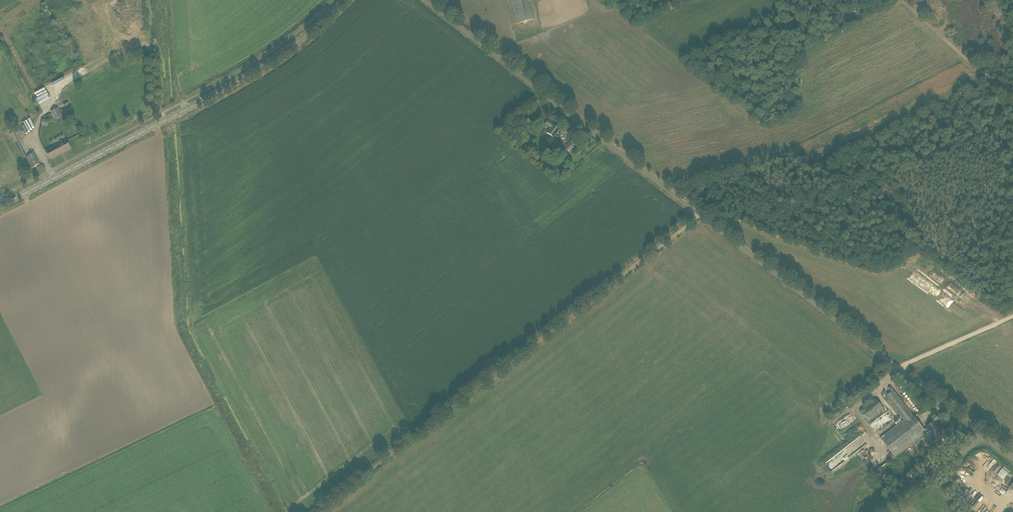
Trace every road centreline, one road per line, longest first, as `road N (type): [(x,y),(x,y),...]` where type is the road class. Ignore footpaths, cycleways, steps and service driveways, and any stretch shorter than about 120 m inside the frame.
road 1 (unclassified): [(985,437),(426,0)]
road 2 (track): [(317,511),(700,215)]
road 3 (secondary): [(165,120),(264,66),(344,0)]
road 4 (secondary): [(2,205),(165,120)]
road 5 (unclassified): [(165,120),(155,105),(147,44),(54,87)]
road 6 (track): [(900,0),(1005,94)]
road 7 (track): [(1012,315),(896,367)]
road 8 (unclassified): [(888,511),(985,437)]

